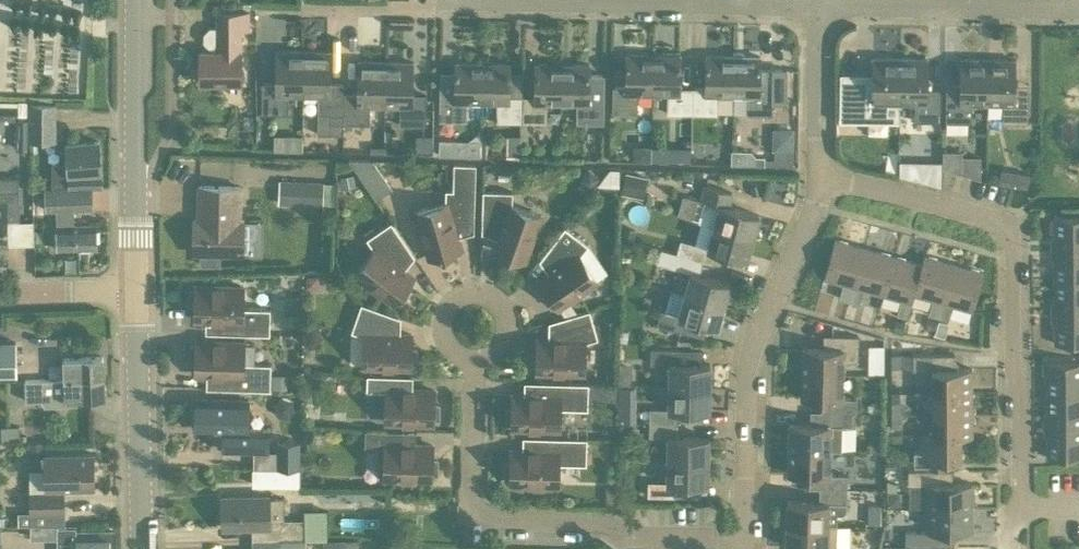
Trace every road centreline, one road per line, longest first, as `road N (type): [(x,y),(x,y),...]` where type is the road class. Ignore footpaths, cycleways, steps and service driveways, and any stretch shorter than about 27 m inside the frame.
road 1 (residential): [(1016,510),(1012,224),(819,175)]
road 2 (residential): [(741,541),(633,536),(600,519),(491,517),(472,492),(476,356)]
road 3 (residential): [(741,541),(747,359),(819,199),(819,175)]
road 4 (residential): [(816,3),(448,5)]
road 5 (tertiary): [(139,288),(136,0)]
road 6 (residential): [(1078,7),(816,3)]
road 7 (tertiary): [(142,548),(139,288)]
road 8 (residential): [(262,9),(448,5)]
road 9 (residential): [(819,175),(816,3)]
road 10 (residential): [(139,288),(0,292)]
road 11 (residential): [(476,356),(450,338),(451,307),(478,292),(504,306)]

